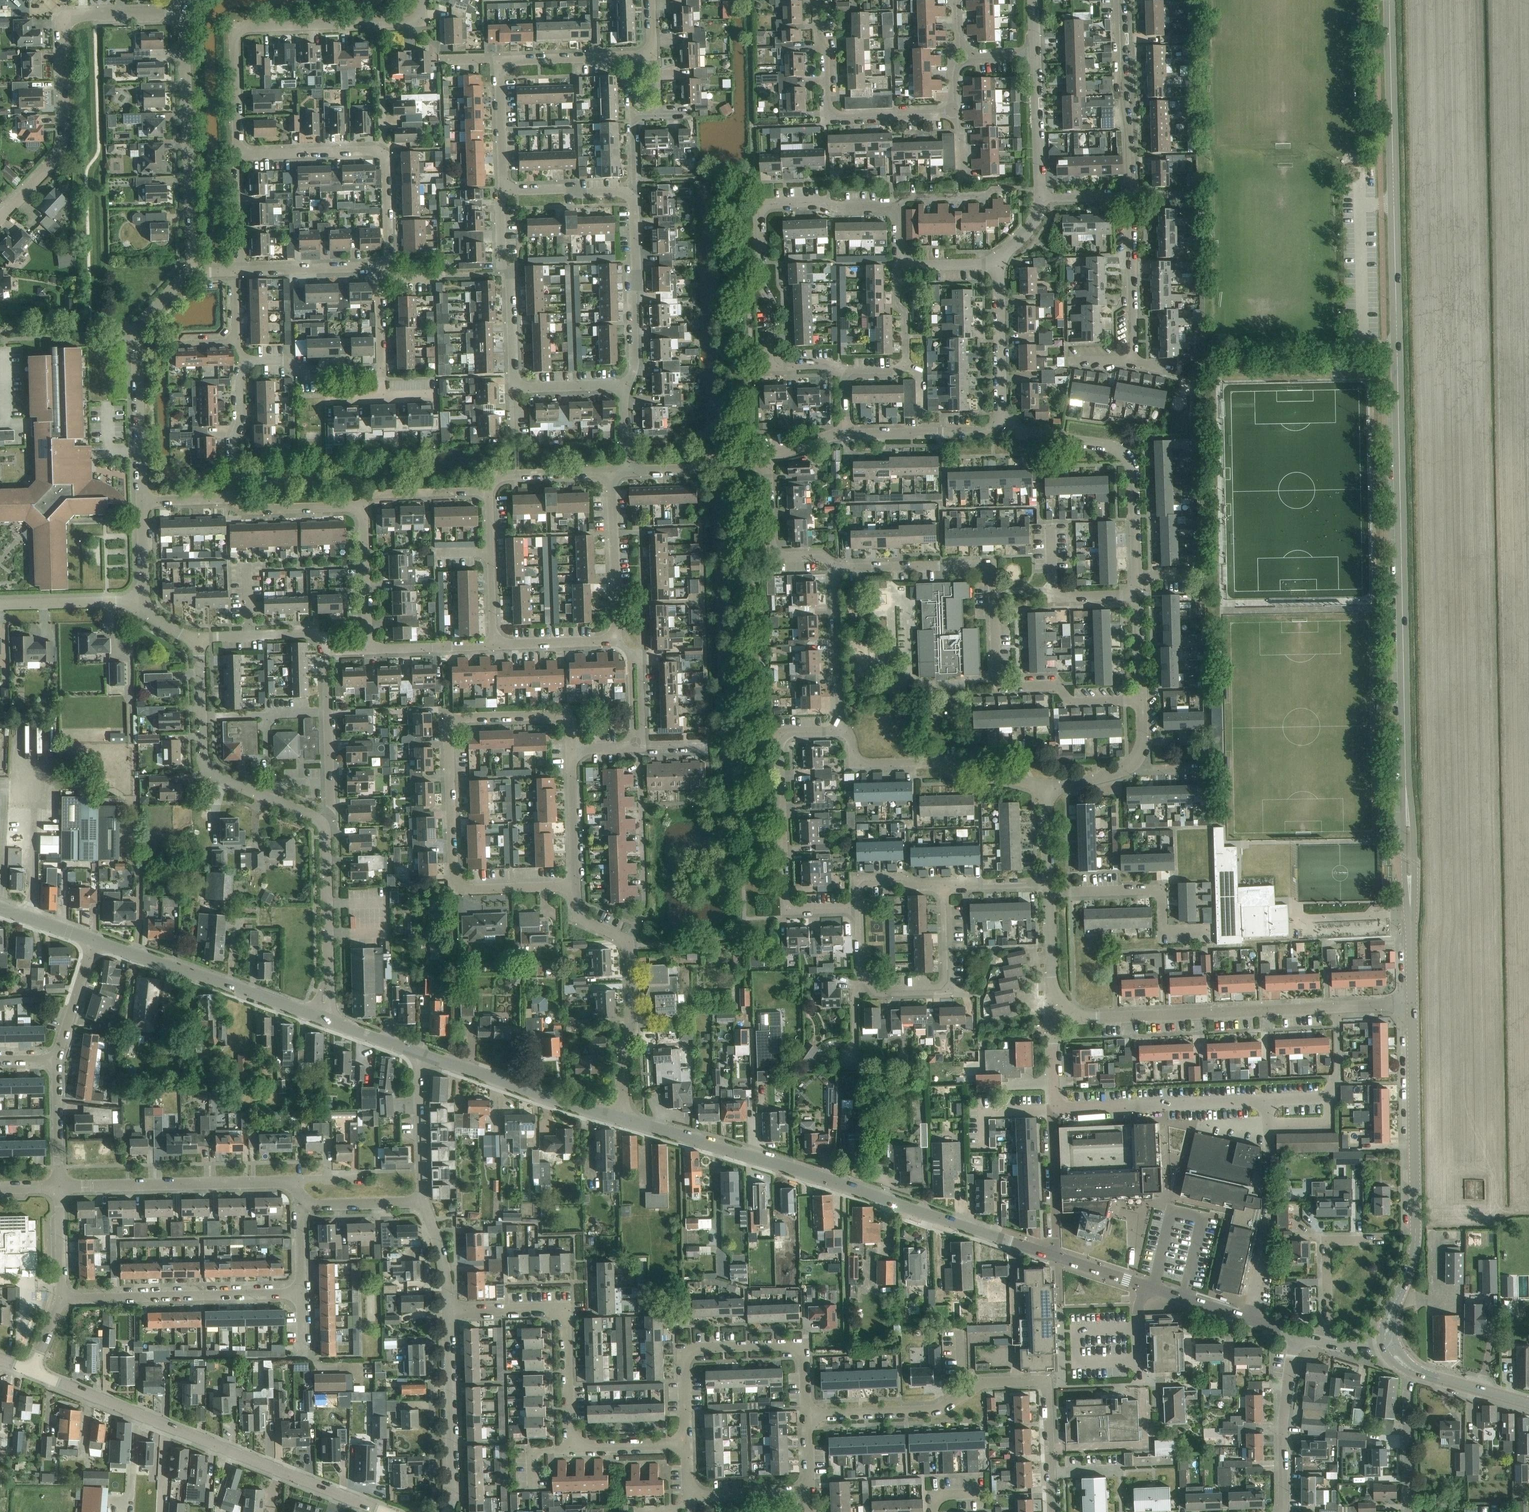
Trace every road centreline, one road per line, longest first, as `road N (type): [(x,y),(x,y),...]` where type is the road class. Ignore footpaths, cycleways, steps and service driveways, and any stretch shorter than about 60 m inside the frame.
road 1 (tertiary): [(1412,1003),(1390,0)]
road 2 (tertiary): [(1057,1255),(620,1119)]
road 3 (residential): [(576,886),(459,885),(449,732),(462,718),(562,716),(572,750)]
road 4 (residential): [(1142,700),(1070,702),(1056,685),(1008,687),(998,679),(994,580),(981,566),(835,568)]
road 5 (unclassified): [(384,1511),(32,1371)]
road 6 (residential): [(1142,700),(1131,464),(1107,445),(1025,434),(1001,419)]
road 7 (residential): [(896,209),(819,202),(759,207),(774,360),(846,374)]
road 8 (tertiary): [(1390,1348),(1390,1317),(1415,1251),(1412,1003)]
road 9 (residential): [(0,219),(61,151),(66,22),(183,12)]
road 10 (residential): [(238,155),(240,29),(409,22),(422,15),(422,0)]
road 11 (residential): [(860,907),(786,903),(780,740),(839,731)]
road 12 (residential): [(1066,1007),(1087,1018),(1337,1007)]
road 13 (residential): [(190,273),(183,12)]
road 14 (residential): [(378,267),(389,248),(384,156),(238,155)]
road 15 (unclassified): [(1066,1007),(1053,1038),(1057,1255)]
road 16 (residential): [(141,501),(137,336),(190,273)]
road 17 (residential): [(570,1449),(559,1316),(539,1308),(449,1311)]
road 18 (residential): [(808,1416),(936,1409),(984,1382),(1044,1383)]
road 19 (residential): [(62,1298),(301,1293)]
road 20 (residential): [(955,114),(834,116),(818,0)]
road 21 (tertiary): [(319,1018),(95,939)]
road 22 (residential): [(59,1187),(289,1182)]
road 23 (residential): [(1046,787),(946,761),(860,762),(839,731)]
road 24 (tertiary): [(620,1119),(422,1053)]
road 25 (residential): [(510,190),(500,201),(502,269),(510,279),(519,387)]
road 26 (residential): [(628,944),(646,900),(639,747)]
road 27 (unclassified): [(1248,1318),(1271,1212),(1270,1124)]
road 28 (unclassified): [(1132,196),(1119,0)]
road 29 (residential): [(623,389),(635,364),(630,196)]
road 30 (residential): [(319,1018),(329,974),(324,825)]
road 31 (residential): [(452,1504),(449,1311)]
road 32 (residential): [(324,825),(209,770),(201,716)]
road 33 (residential): [(870,980),(881,992),(946,986),(945,886)]
road 34 (residential): [(620,1119),(623,1054),(634,1030),(628,944)]
road 35 (residential): [(1295,1335),(1283,1429),(1284,1511)]
road 36 (residential): [(808,1416),(799,1349),(693,1350)]
road 37 (residential): [(613,637),(611,472)]
road 38 (residential): [(839,731),(835,568)]
road 39 (residential): [(835,568),(816,555),(774,552),(768,458)]
road 40 (residential): [(847,434),(974,432),(1001,419)]
road 41 (residential): [(1001,419),(999,264)]
road 42 (residential): [(494,645),(489,491)]
road 43 (residential): [(1328,1344),(1327,1246),(1380,1240)]
road 44 (residential): [(424,1201),(422,1053)]
road 45 (residential): [(1163,930),(1155,890),(1050,893)]
road 46 (residential): [(144,601),(0,604)]
road 47 (residential): [(368,649),(363,506)]
road 48 (residential): [(1040,199),(1036,56)]
road 49 (residential): [(626,472),(768,458)]
road 50 (residential): [(1412,1371),(1410,1511)]
road 51 (residential): [(326,651),(317,634),(198,637)]
road 52 (residential): [(234,498),(239,381),(249,363)]
road 53 (residential): [(249,363),(281,359),(303,375),(381,372)]
road 54 (residential): [(242,271),(378,267)]
road 55 (residential): [(576,886),(572,750)]
road 56 (residential): [(363,506),(254,509),(234,498)]
road 57 (residential): [(363,506),(373,495),(489,491)]
road 58 (residential): [(489,491),(504,475),(611,472)]
road 59 (residential): [(510,190),(503,178),(505,63)]
road 60 (residential): [(1052,1511),(1044,1383)]
road 61 (residential): [(56,1060),(95,939)]
road 62 (residential): [(59,1187),(56,1060)]
road 63 (residential): [(368,649),(494,645)]
road 64 (residential): [(505,63),(627,56)]
road 65 (unclassified): [(330,783),(271,777),(266,715)]
road 66 (tertiary): [(1528,1403),(1412,1371)]
road 67 (residential): [(630,196),(510,190)]
road 68 (residential): [(896,209),(908,198),(1010,189)]

